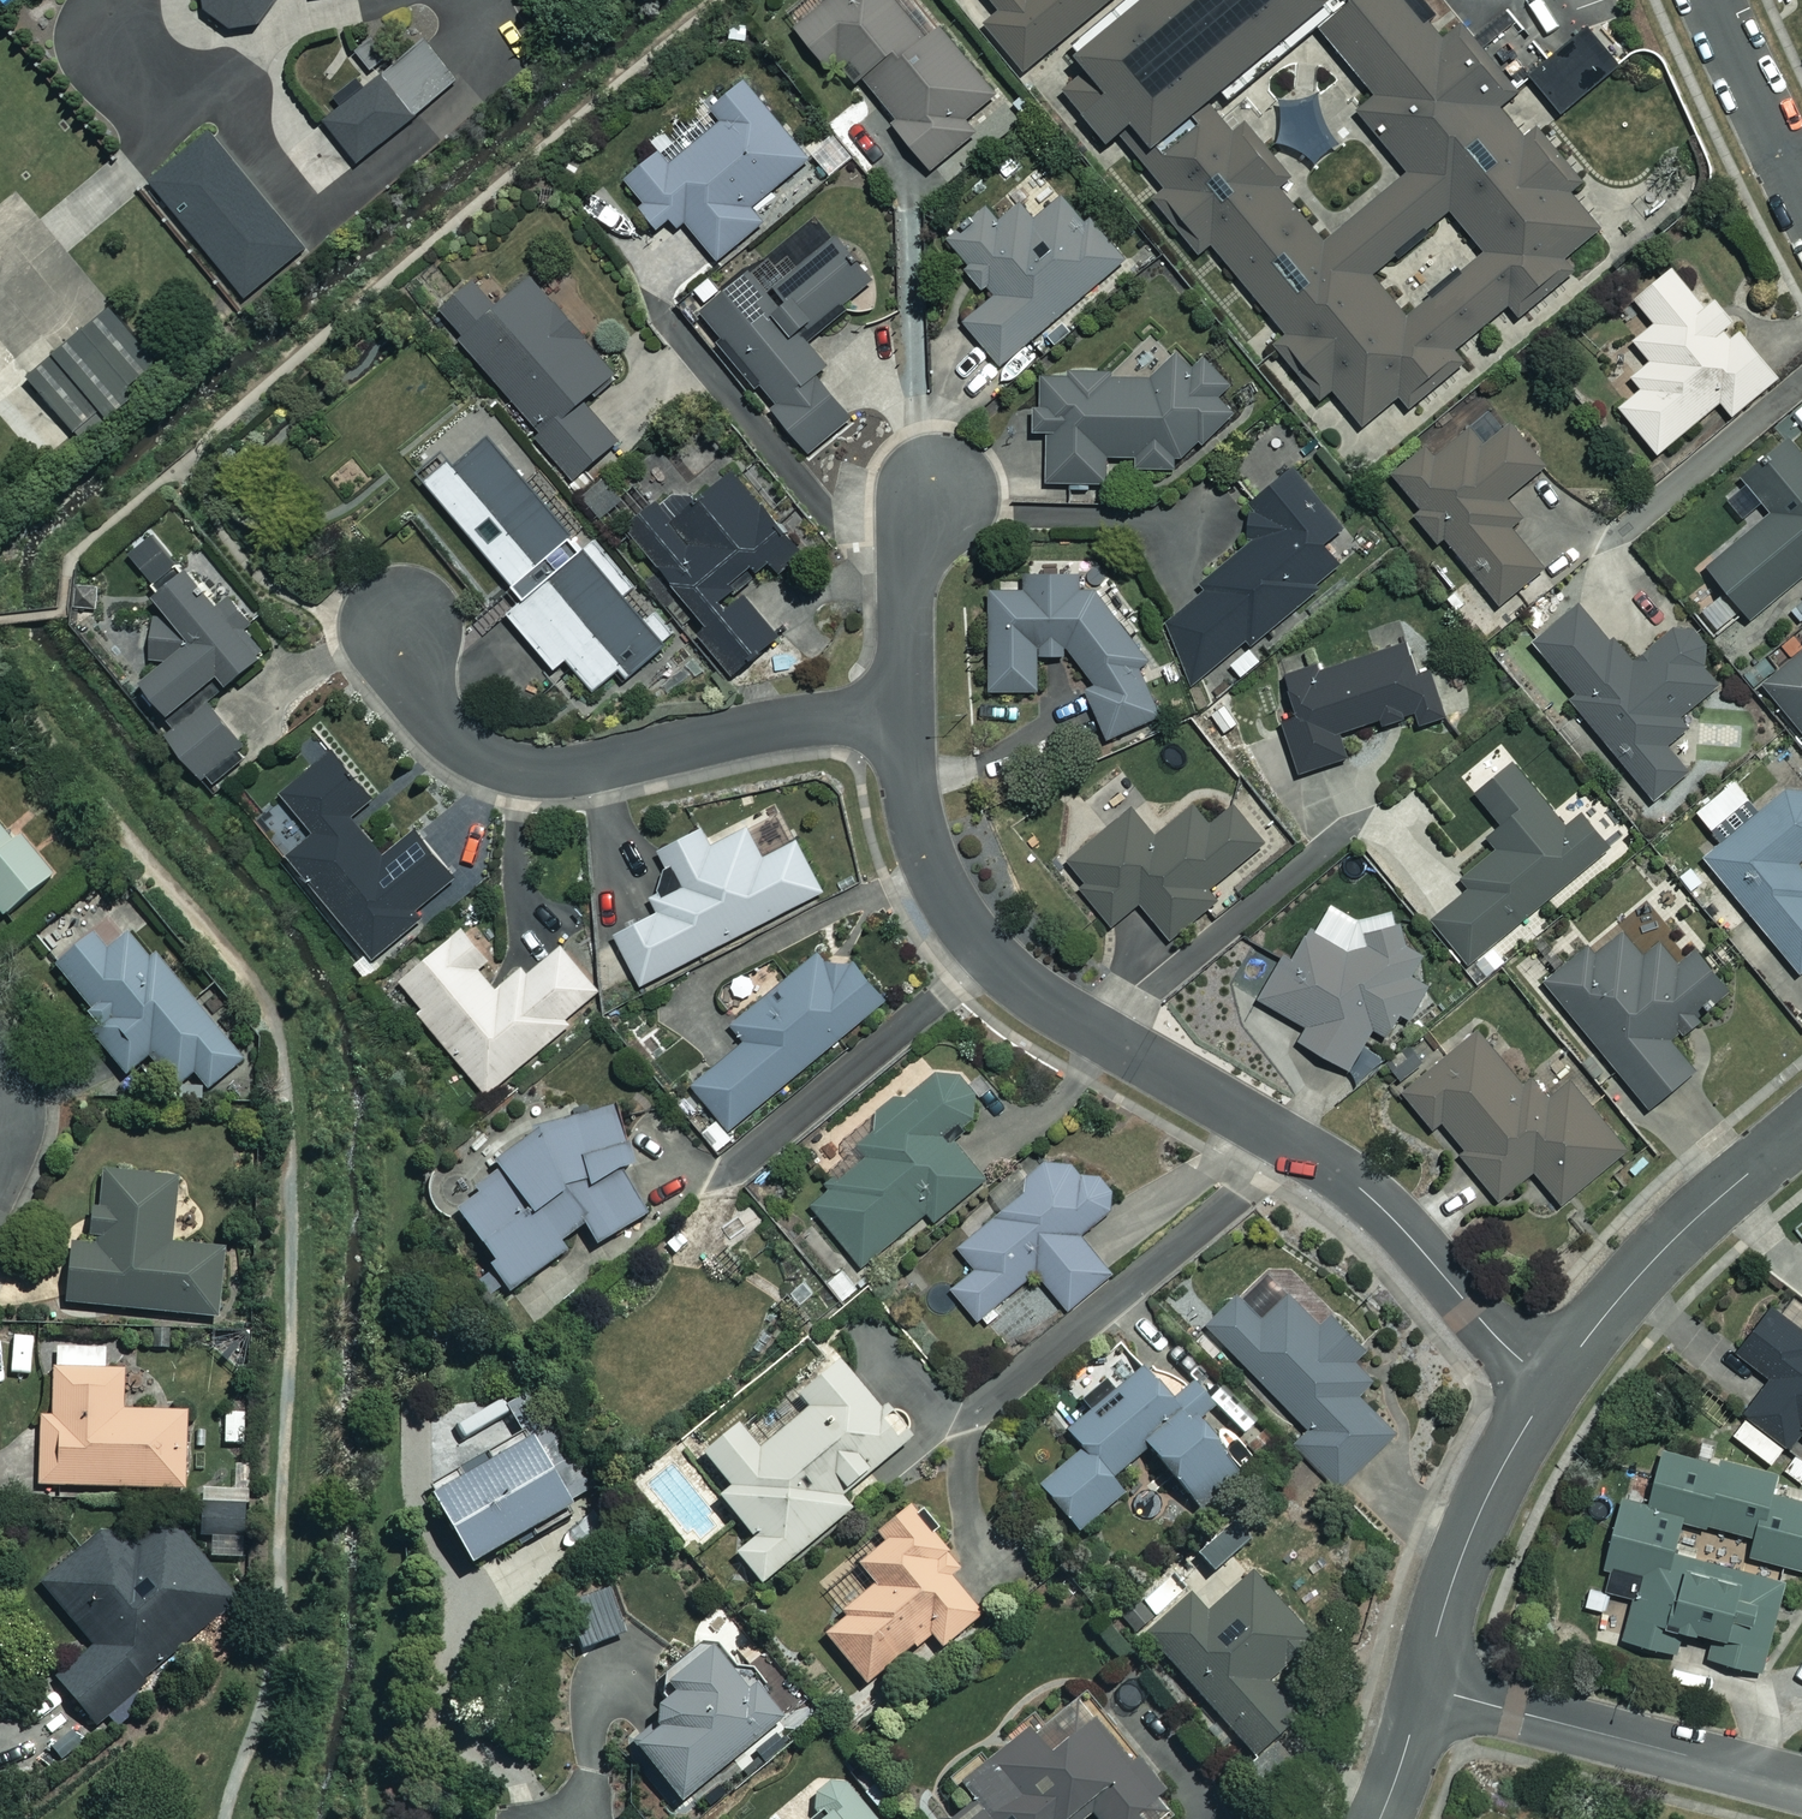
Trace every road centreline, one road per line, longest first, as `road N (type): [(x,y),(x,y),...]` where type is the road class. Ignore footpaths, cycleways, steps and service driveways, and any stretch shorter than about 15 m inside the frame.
road 1 (residential): [(905,705),(912,810),(925,854),(947,898),(1004,967),(1093,1030),(1359,1187),(1552,1384)]
road 2 (residential): [(905,705),(589,765),(525,765),(467,747),(443,727),(408,662),(400,621)]
road 3 (residential): [(1801,1783),(1423,1685)]
road 4 (residential): [(1552,1384),(1629,1285),(1801,1128)]
road 5 (residential): [(1423,1685),(1463,1552),(1552,1384)]
road 6 (residential): [(942,481),(910,551),(905,705)]
road 7 (residential): [(1801,189),(1711,0)]
road 8 (residential): [(1379,1818),(1423,1685)]

